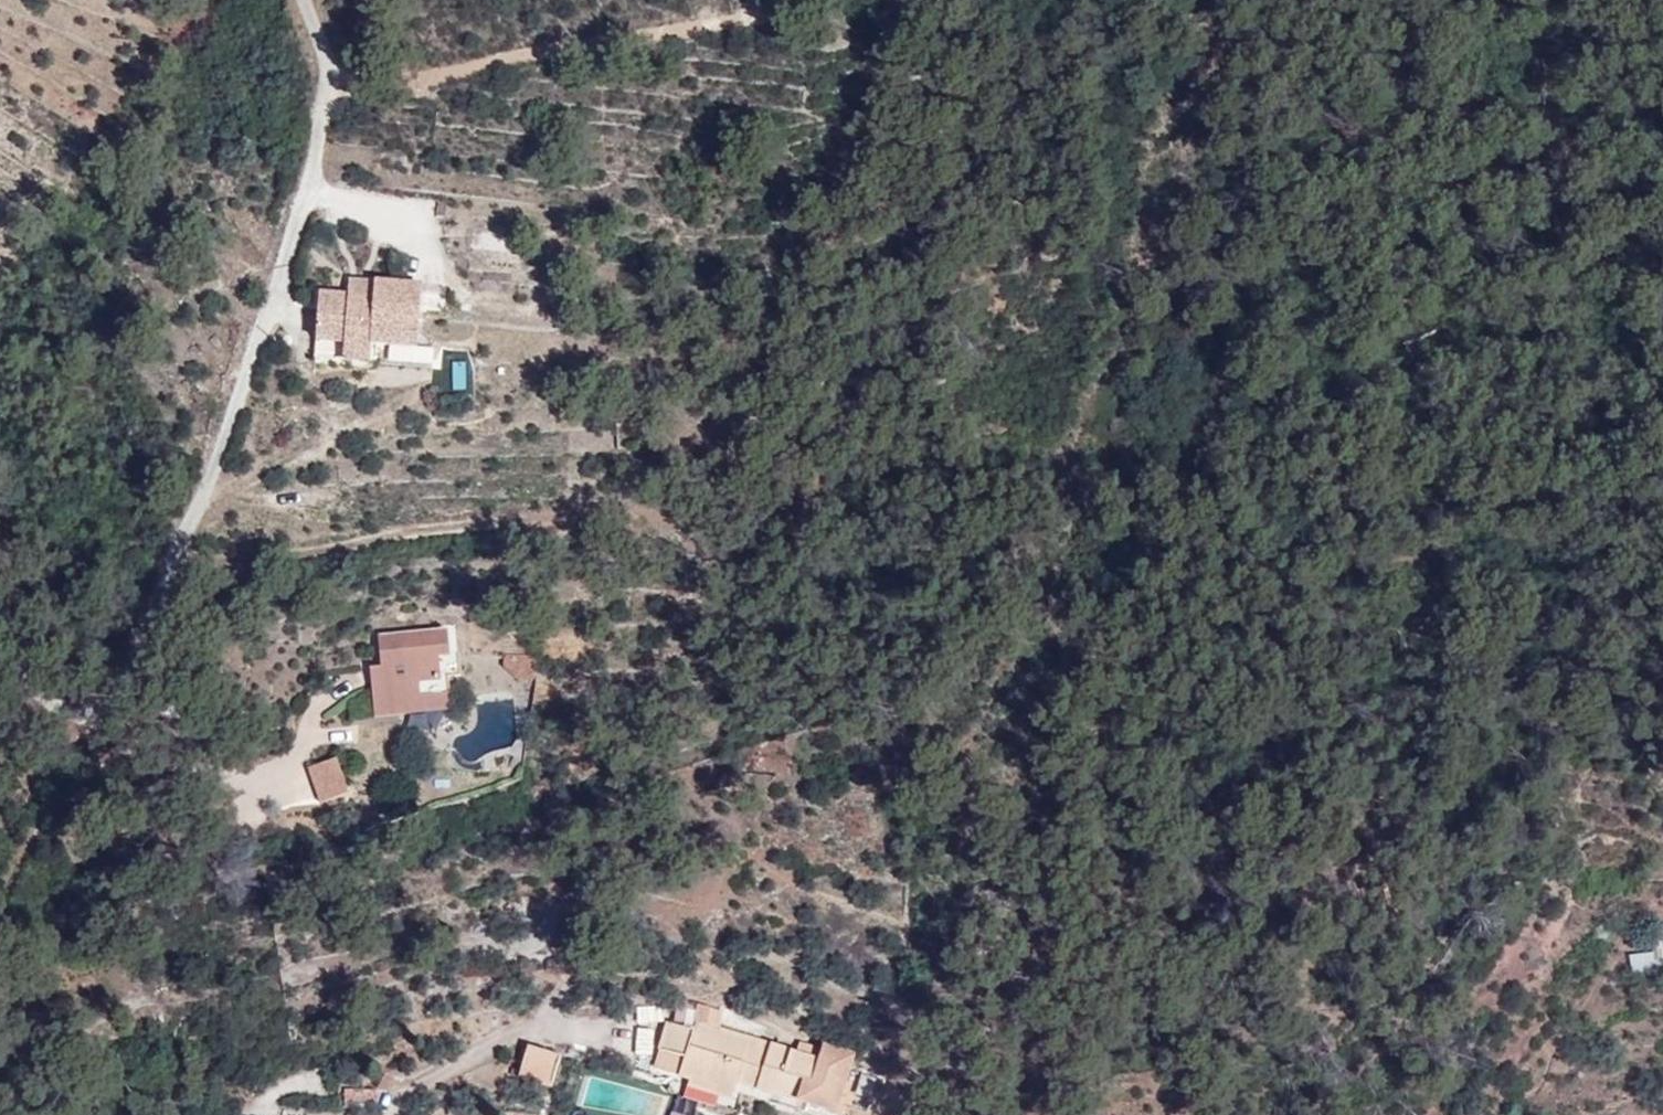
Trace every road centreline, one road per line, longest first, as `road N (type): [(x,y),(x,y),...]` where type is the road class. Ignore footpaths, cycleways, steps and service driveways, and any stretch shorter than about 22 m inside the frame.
road 1 (track): [(325,114),(775,0)]
road 2 (track): [(80,626),(73,677),(104,728),(187,771),(283,767),(323,720)]
road 3 (track): [(352,1105),(508,1034)]

